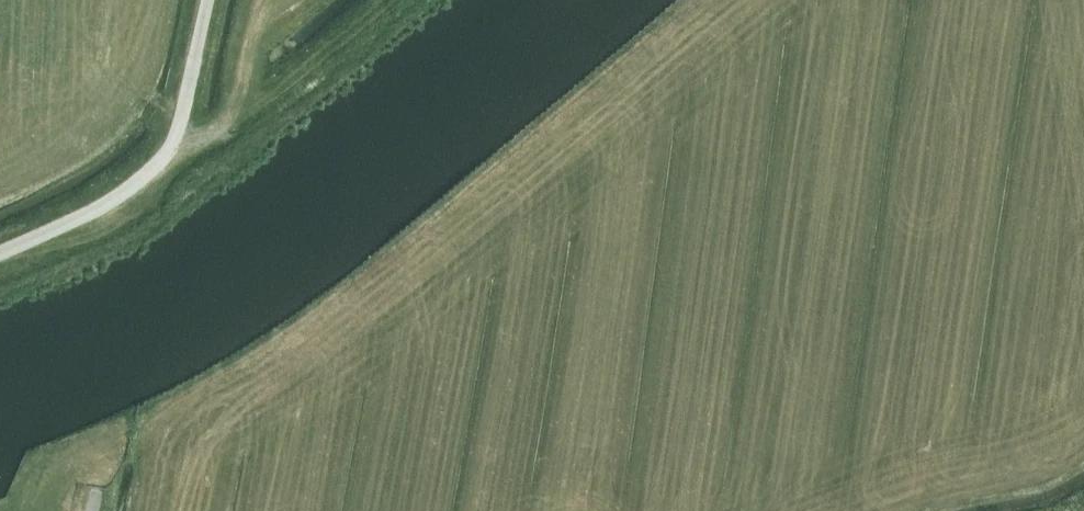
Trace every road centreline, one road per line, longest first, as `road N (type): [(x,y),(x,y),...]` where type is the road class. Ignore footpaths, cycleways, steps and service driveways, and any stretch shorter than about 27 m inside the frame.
road 1 (unclassified): [(0,254),(103,206),(172,145),(209,0)]

